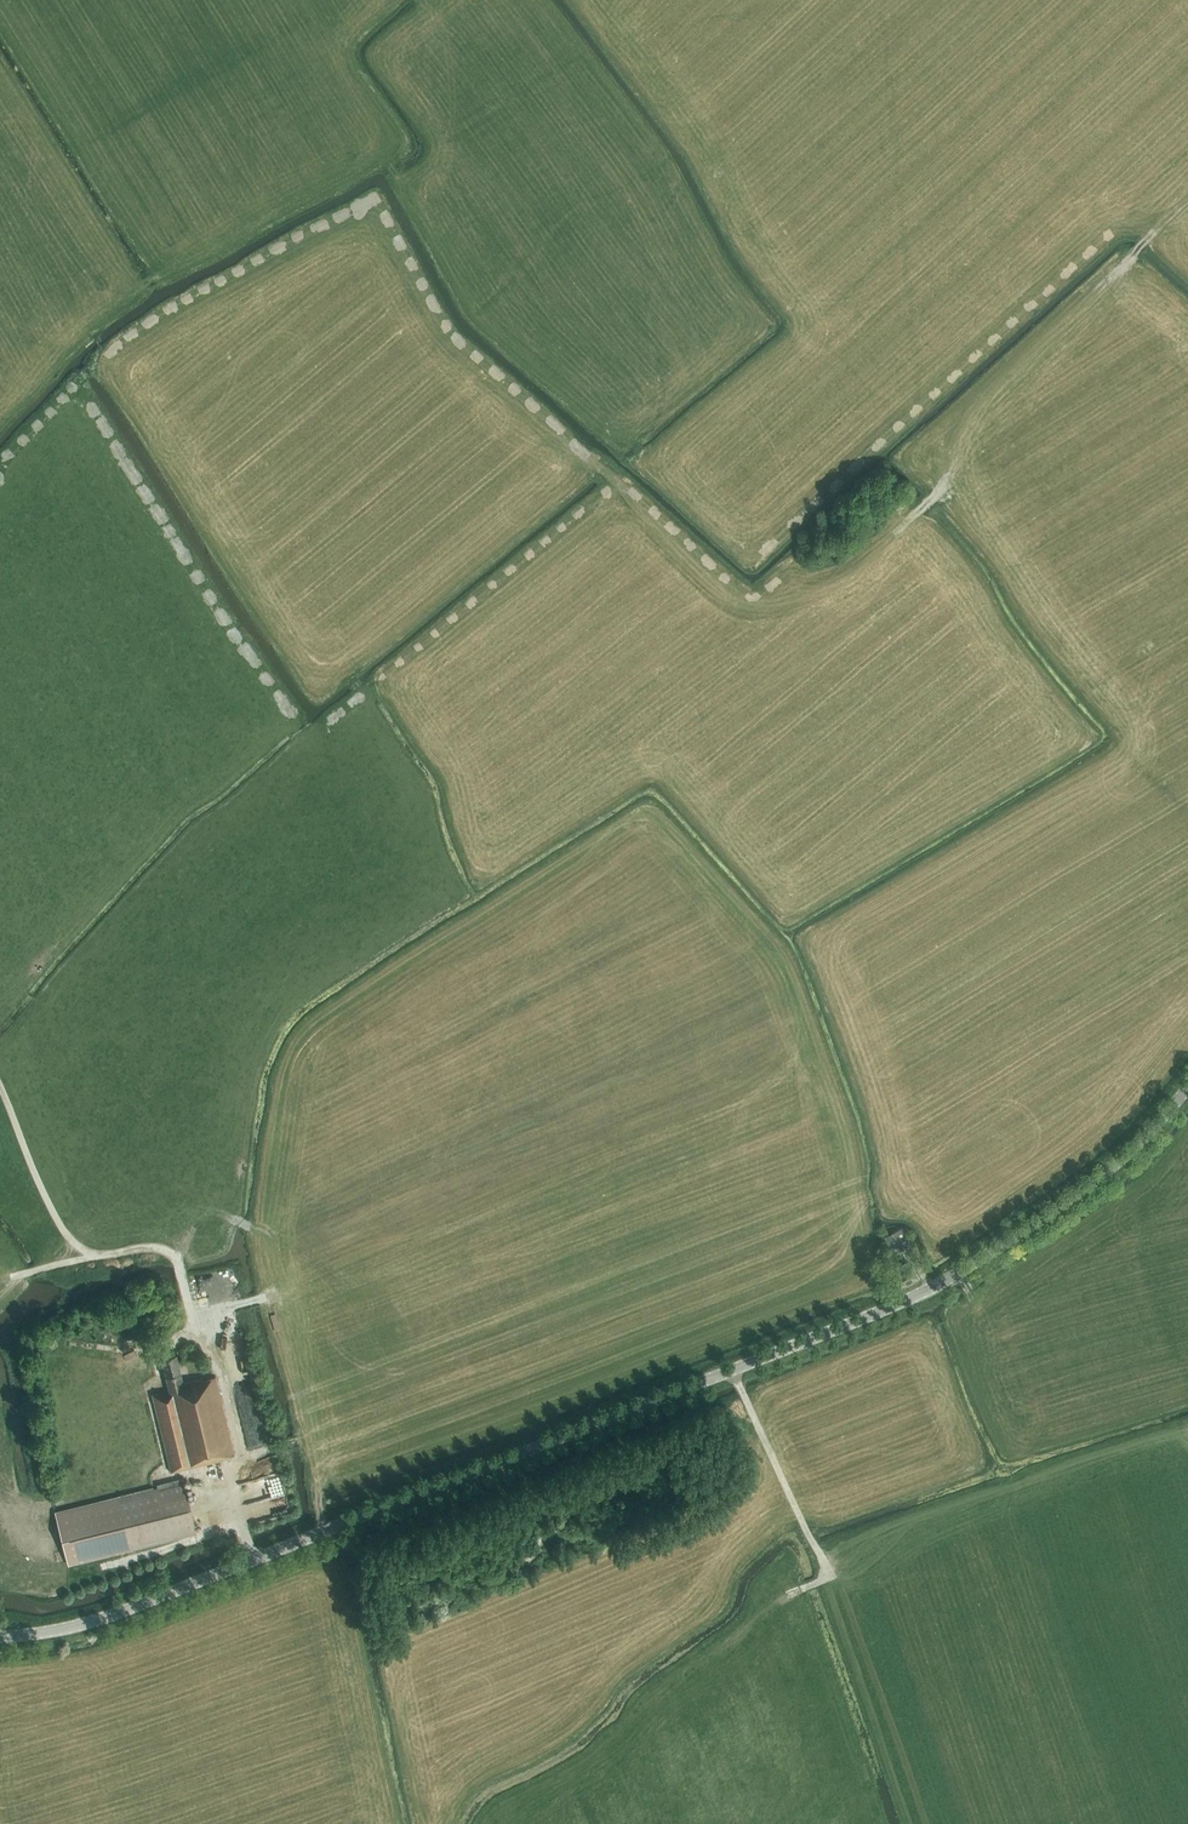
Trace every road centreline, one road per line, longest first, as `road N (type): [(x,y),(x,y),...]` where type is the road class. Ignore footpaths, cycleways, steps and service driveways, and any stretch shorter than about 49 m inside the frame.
road 1 (tertiary): [(0,1636),(108,1621),(898,1304),(1078,1196),(1187,1093)]
road 2 (track): [(733,1370),(826,1567),(822,1581),(789,1595)]

